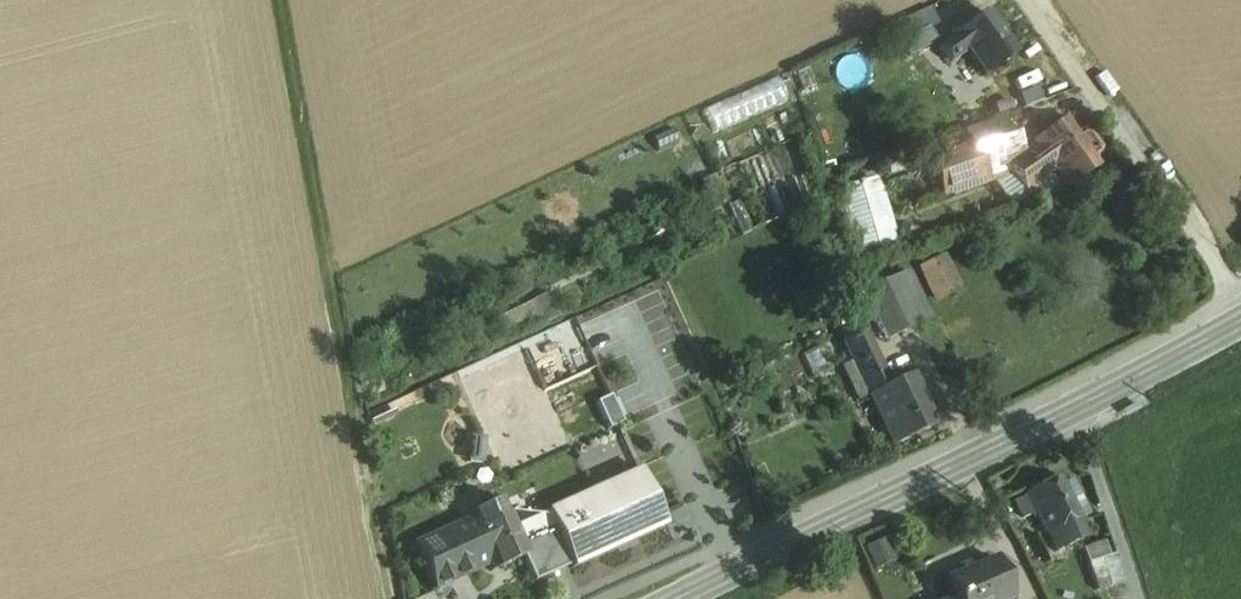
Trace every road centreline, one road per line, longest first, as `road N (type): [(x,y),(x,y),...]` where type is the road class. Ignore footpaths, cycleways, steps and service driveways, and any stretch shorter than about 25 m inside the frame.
road 1 (tertiary): [(677,598),(1077,409),(1240,322)]

